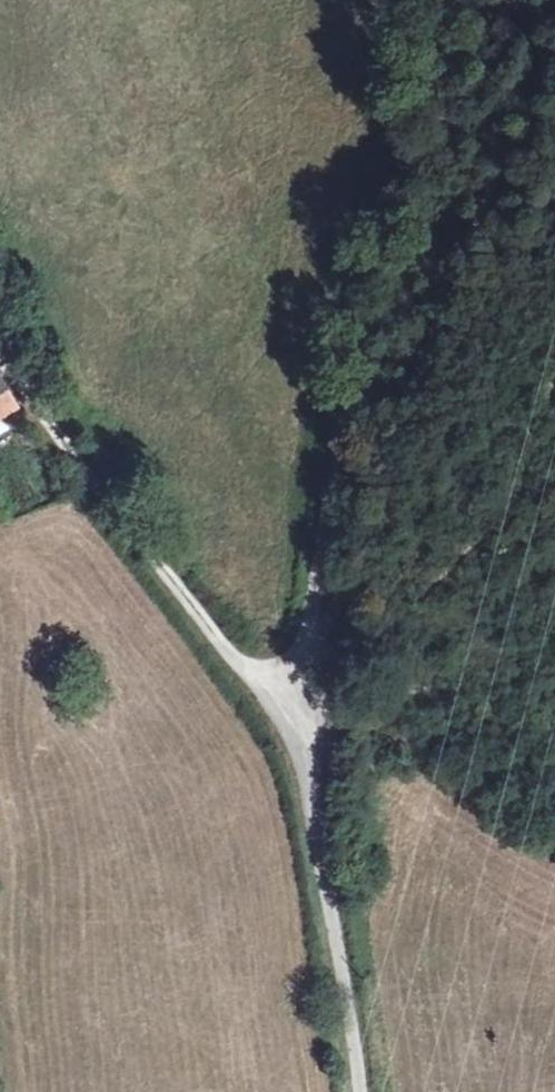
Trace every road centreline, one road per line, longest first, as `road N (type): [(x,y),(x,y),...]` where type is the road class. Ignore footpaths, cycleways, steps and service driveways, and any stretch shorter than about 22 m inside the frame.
road 1 (unclassified): [(359,1091),(294,713),(420,0)]
road 2 (track): [(0,358),(223,647),(294,713)]

